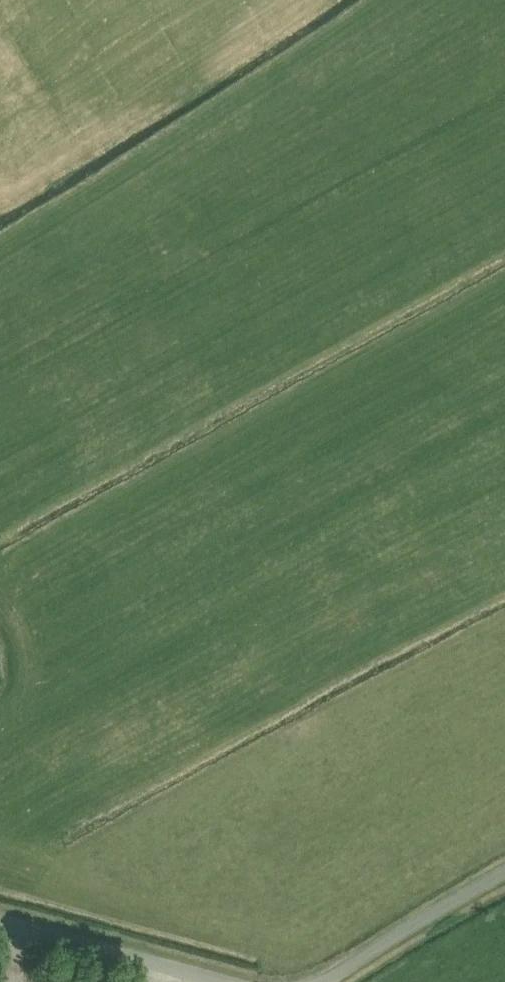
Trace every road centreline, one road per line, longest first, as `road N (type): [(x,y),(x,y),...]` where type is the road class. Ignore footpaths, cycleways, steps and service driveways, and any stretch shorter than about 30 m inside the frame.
road 1 (unclassified): [(223,981),(0,922)]
road 2 (unclassified): [(319,981),(504,874)]

